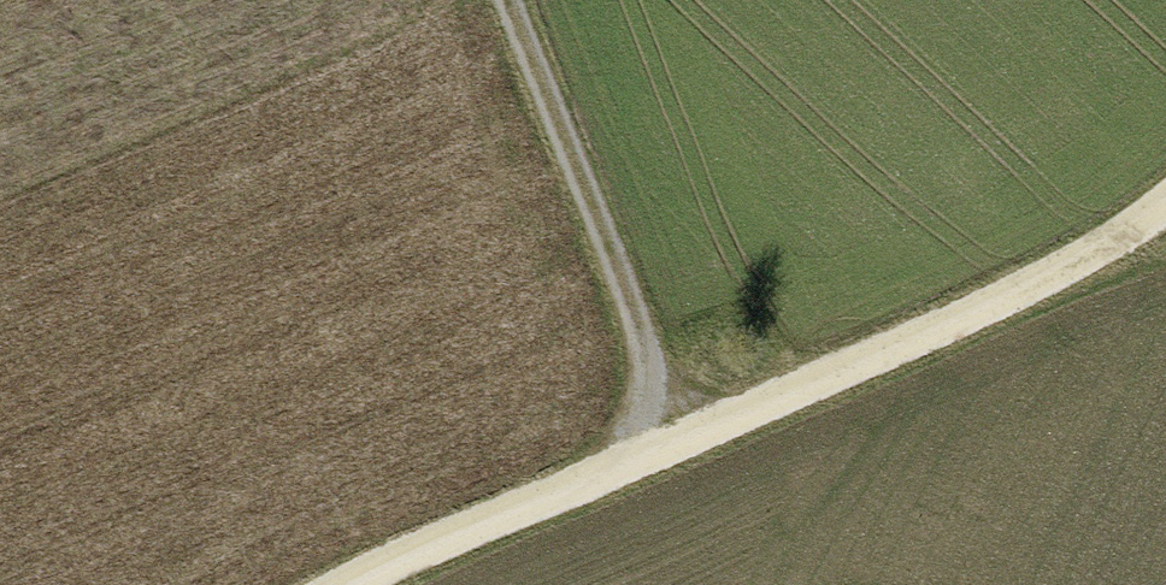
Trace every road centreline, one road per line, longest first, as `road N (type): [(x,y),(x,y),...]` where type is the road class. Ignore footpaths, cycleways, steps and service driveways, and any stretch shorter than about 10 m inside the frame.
road 1 (track): [(645,457),(1022,294),(1128,234),(1165,201)]
road 2 (track): [(645,457),(651,417),(631,311),(507,0)]
road 3 (track): [(347,584),(645,457)]

